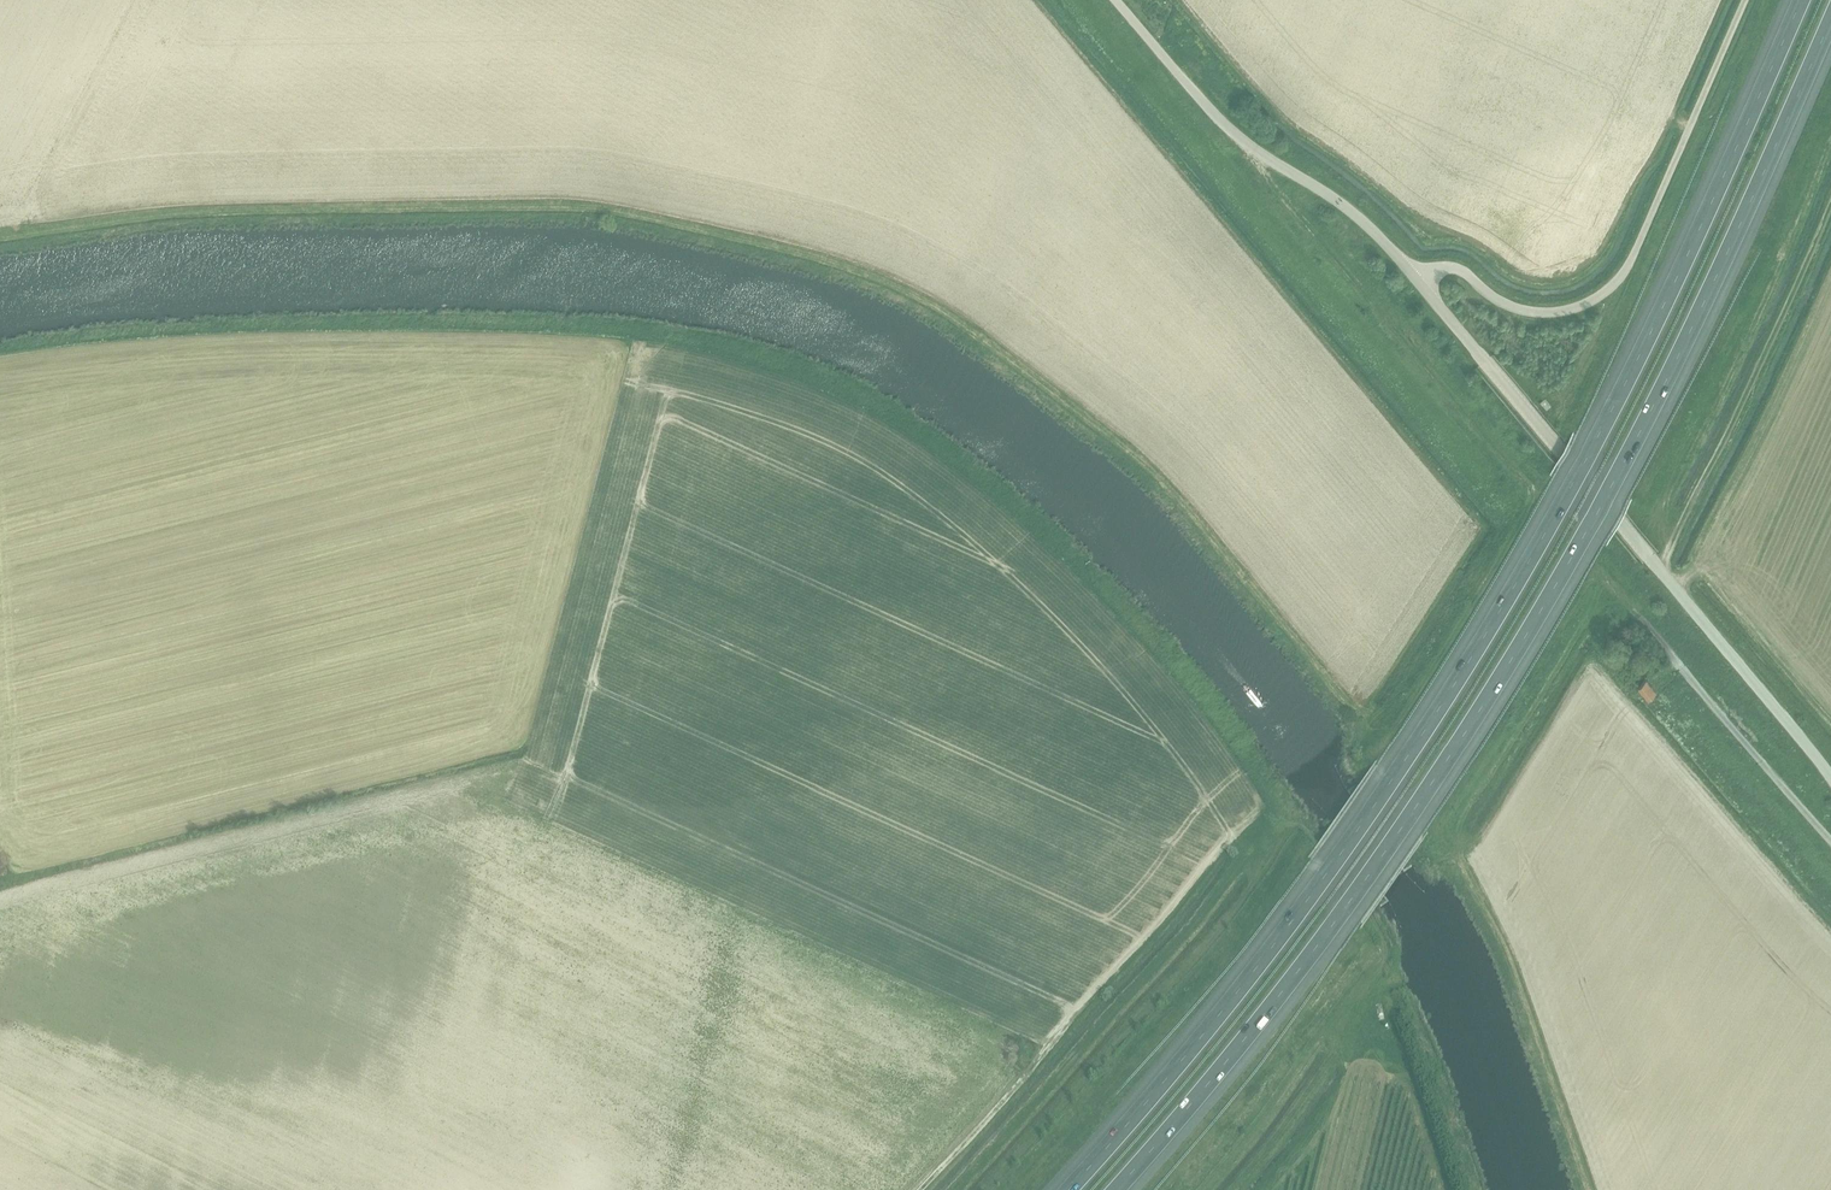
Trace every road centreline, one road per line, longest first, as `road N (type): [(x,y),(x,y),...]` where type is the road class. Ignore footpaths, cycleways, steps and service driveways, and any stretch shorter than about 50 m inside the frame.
road 1 (motorway): [(1802,0),(1606,420),(1485,637),(1253,974),(1070,1189)]
road 2 (motorway): [(1119,1189),(1281,997),(1512,662),(1640,435),(1830,21)]
road 3 (unclassified): [(1418,283),(1830,781)]
road 4 (unclassified): [(1418,283),(1451,271),(1503,303),(1539,312),(1602,295),(1627,271),(1746,0)]
road 5 (unclassified): [(1119,0),(1234,135),(1345,211),(1418,283)]

